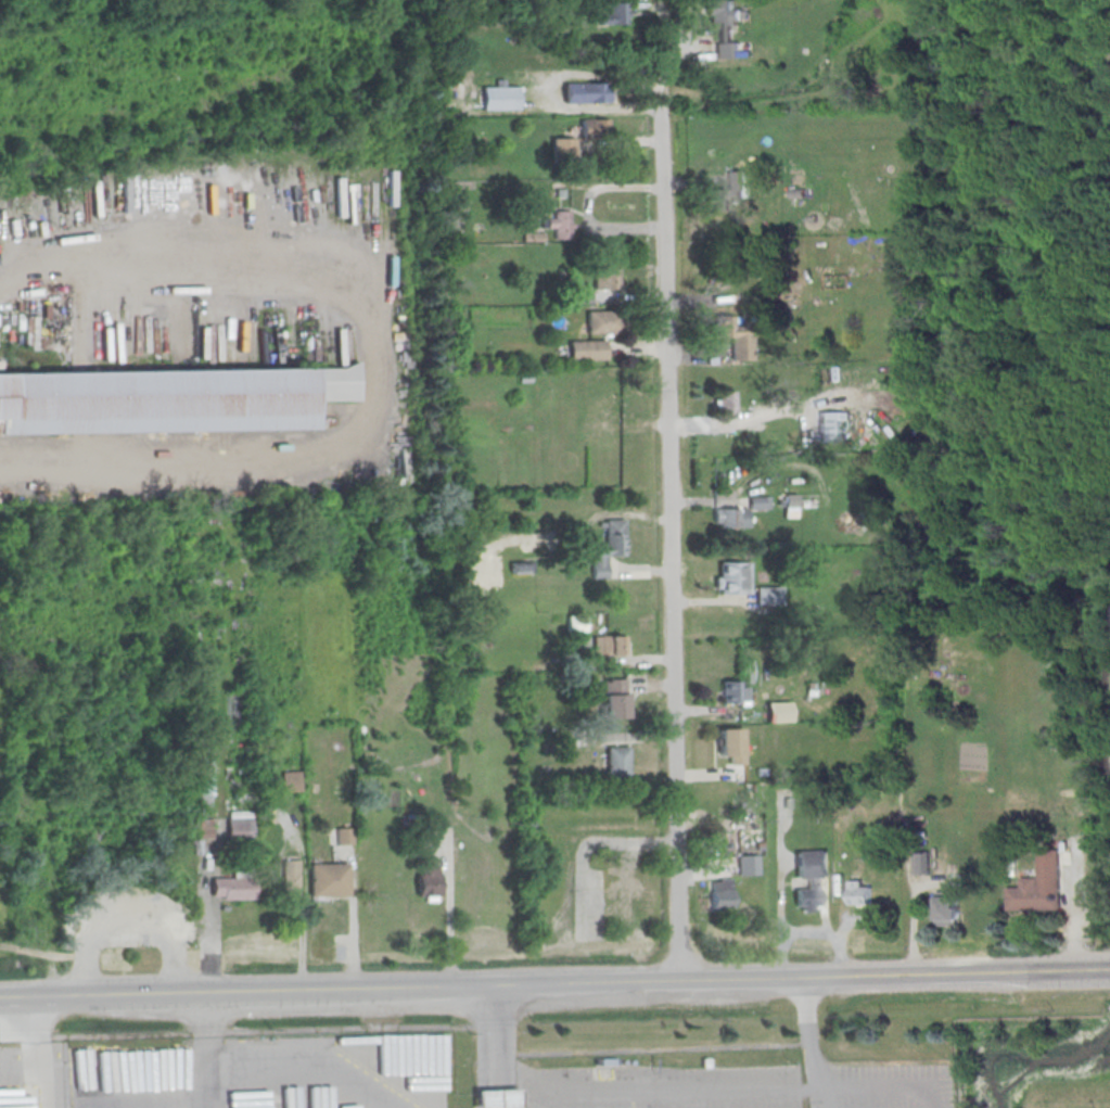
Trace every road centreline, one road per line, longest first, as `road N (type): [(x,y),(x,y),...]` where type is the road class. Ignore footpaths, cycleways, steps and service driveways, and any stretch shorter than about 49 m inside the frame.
road 1 (secondary): [(1089,970),(40,995)]
road 2 (residential): [(660,0),(679,980)]

